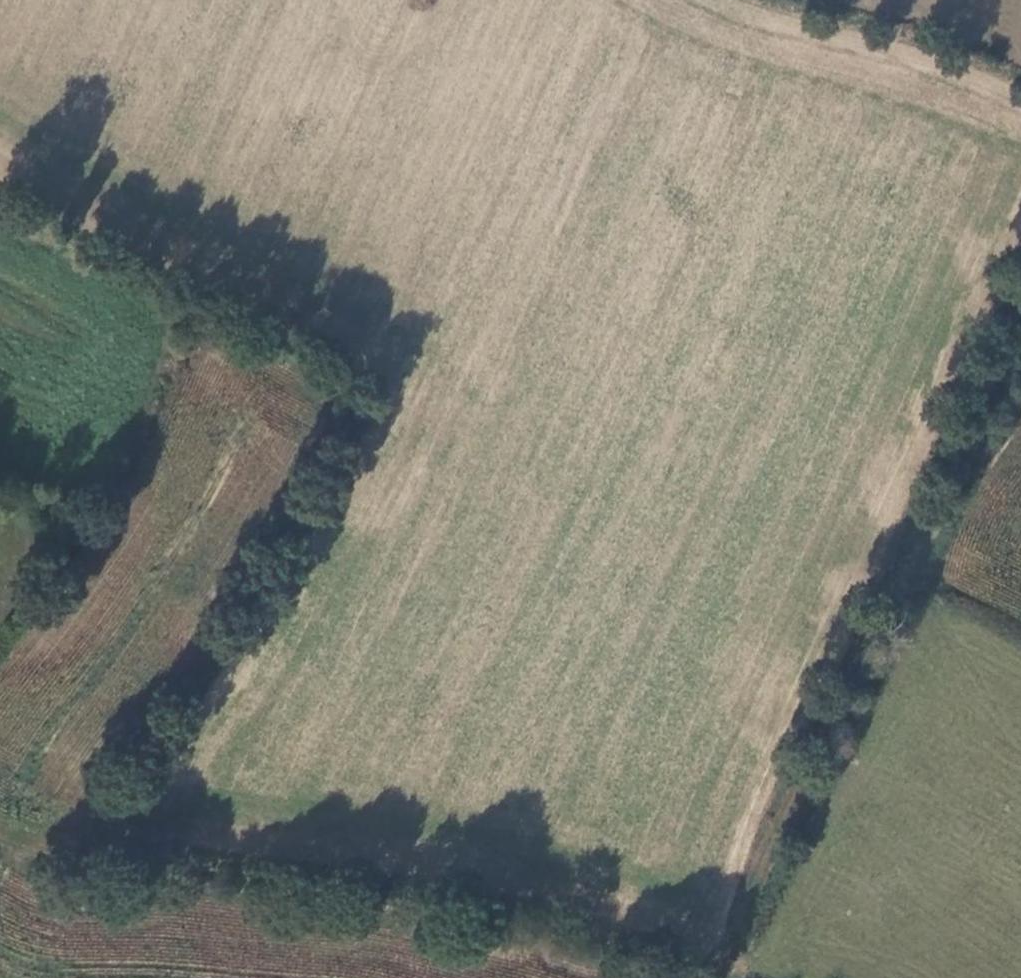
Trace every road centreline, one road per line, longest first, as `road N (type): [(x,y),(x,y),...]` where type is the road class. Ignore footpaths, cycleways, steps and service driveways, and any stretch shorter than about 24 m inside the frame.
road 1 (track): [(1020,284),(971,383),(719,977)]
road 2 (track): [(697,977),(478,902),(318,871),(153,866),(47,844),(0,824)]

